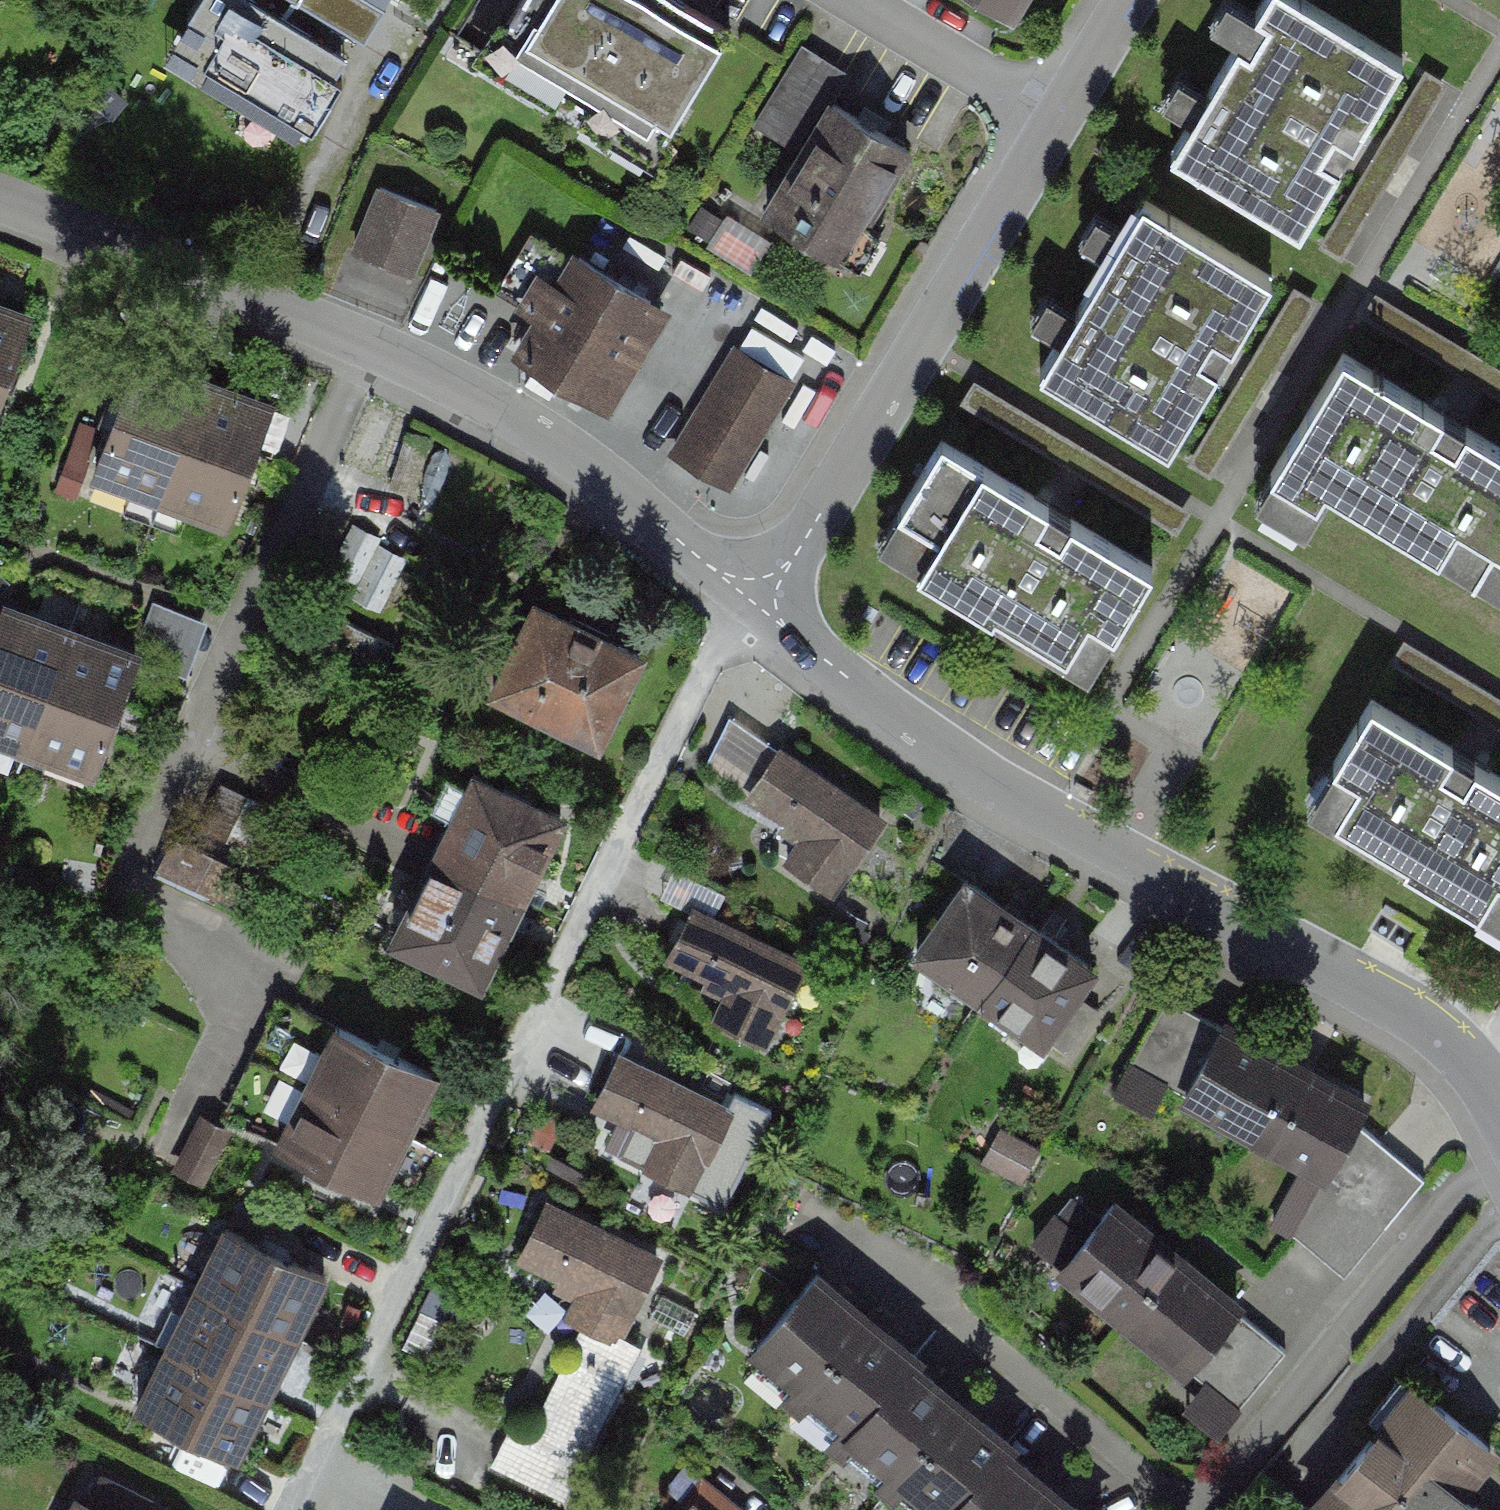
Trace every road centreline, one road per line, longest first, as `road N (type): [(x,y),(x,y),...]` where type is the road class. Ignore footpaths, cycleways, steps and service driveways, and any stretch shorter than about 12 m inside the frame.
road 1 (residential): [(1499,1124),(1445,1041),(1392,1001),(1033,816),(748,604)]
road 2 (residential): [(748,604),(567,456),(456,394),(125,246),(0,203)]
road 3 (residential): [(1042,113),(748,604)]
road 4 (residential): [(1042,113),(841,0)]
road 5 (residential): [(1111,0),(1042,113)]

